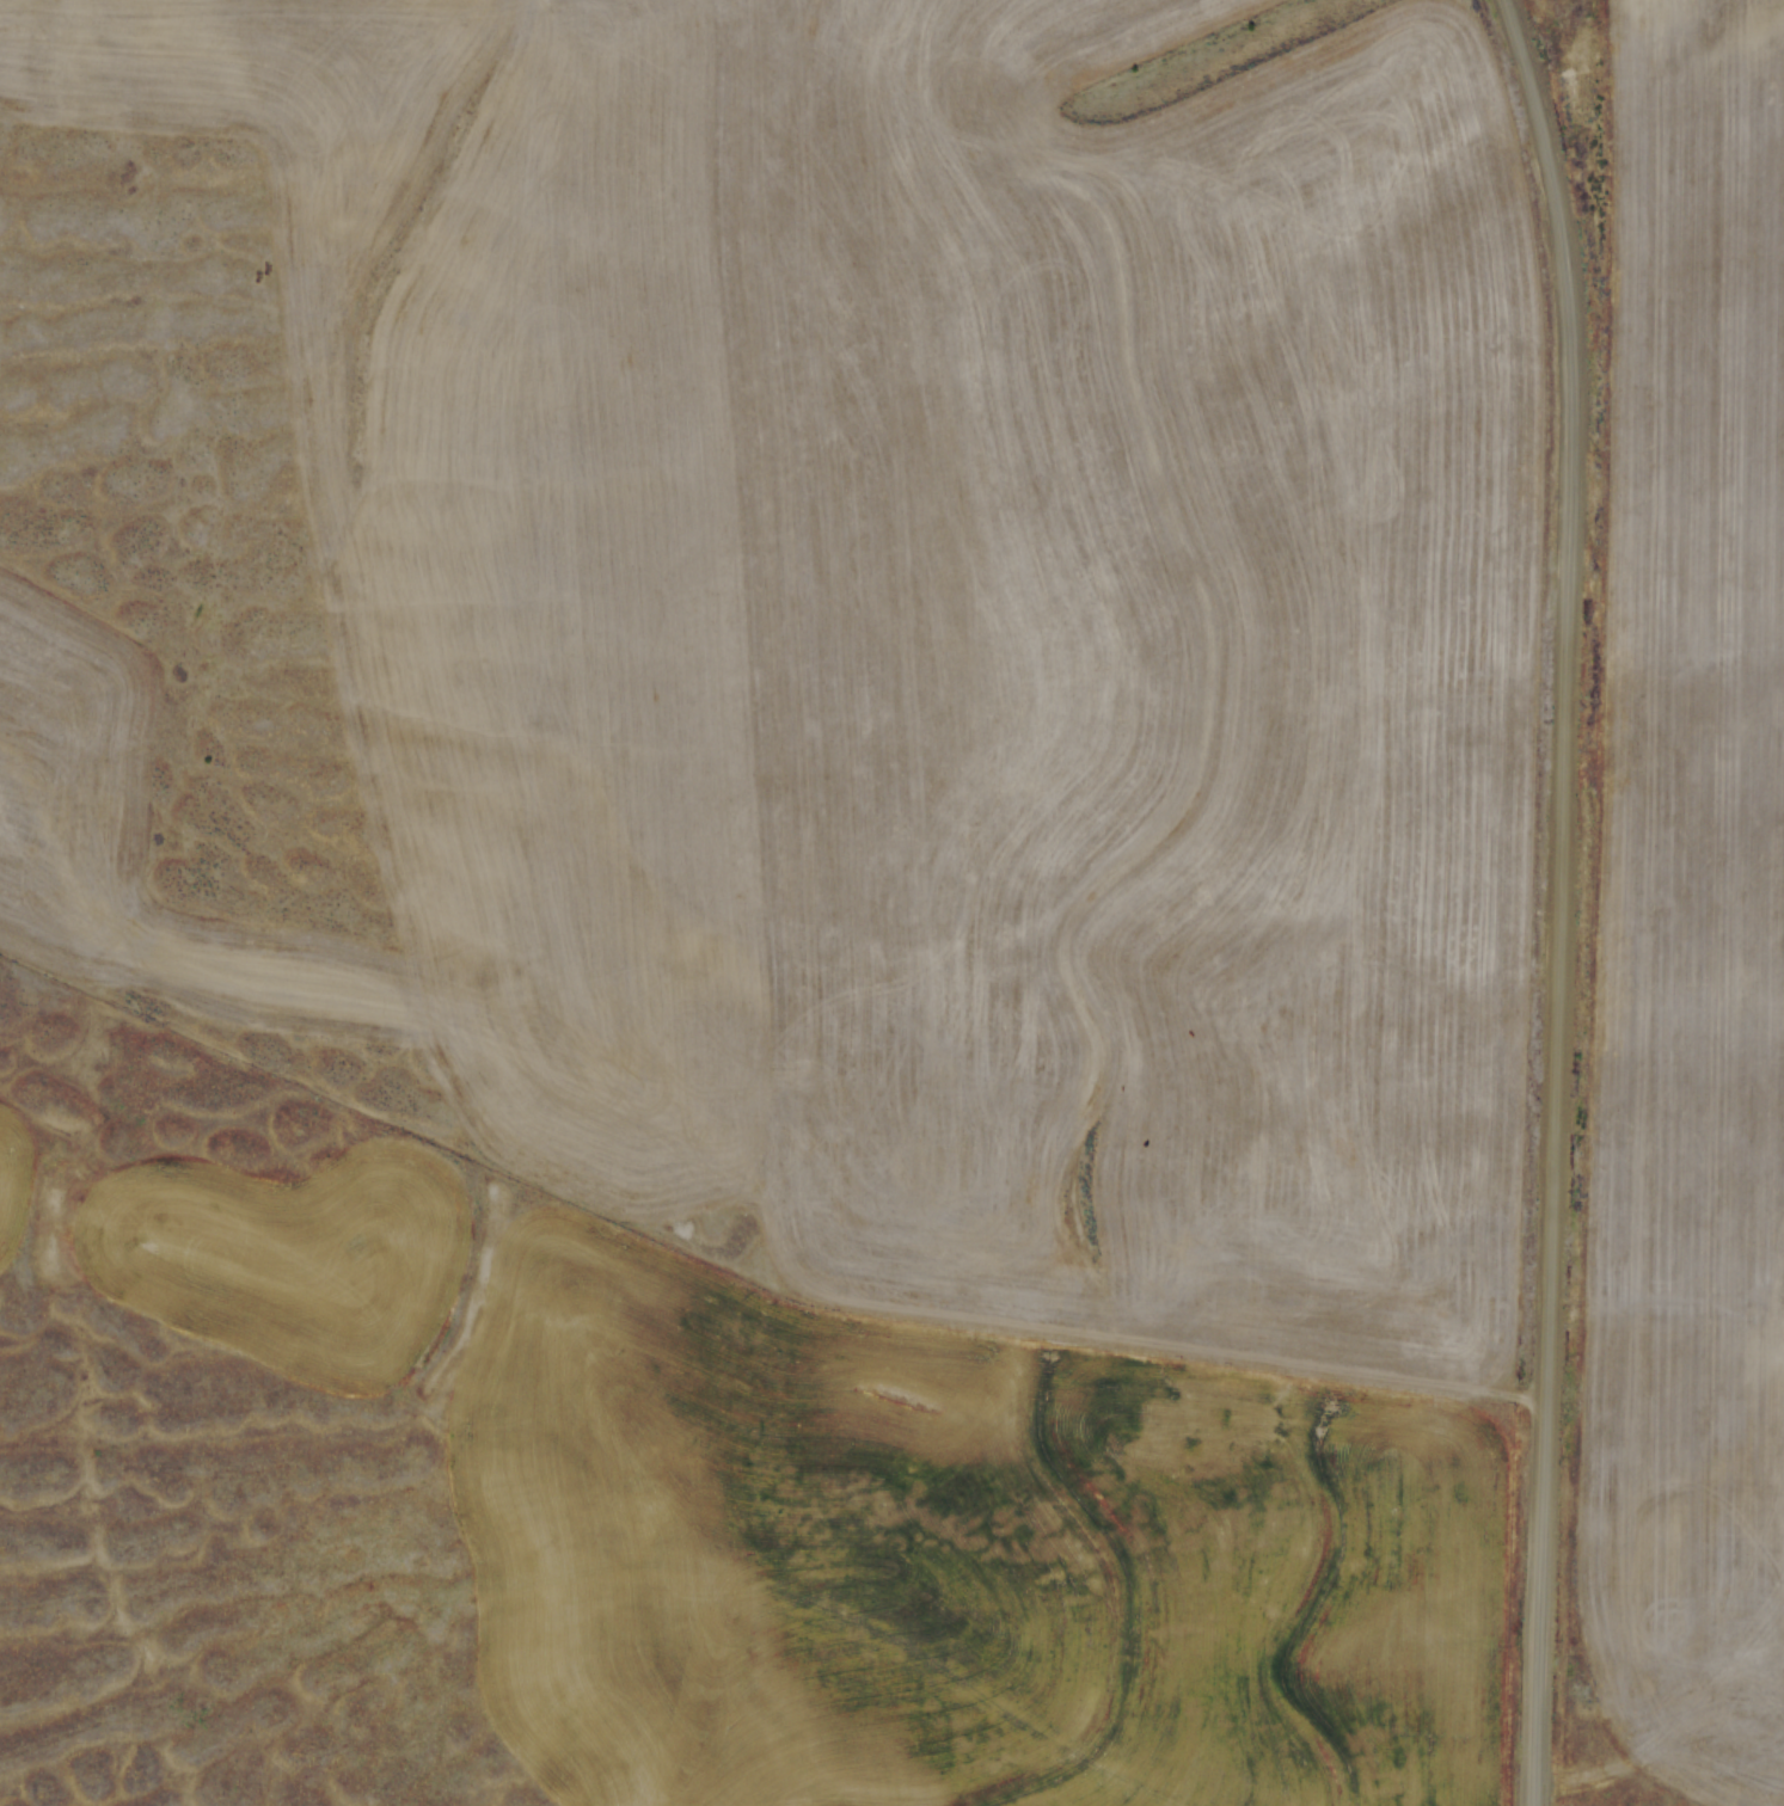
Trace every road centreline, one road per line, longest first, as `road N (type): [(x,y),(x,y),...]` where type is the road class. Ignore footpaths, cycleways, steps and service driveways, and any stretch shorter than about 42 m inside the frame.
road 1 (residential): [(1534,1805),(1575,410),(1564,241),(1541,122),(1505,0)]

